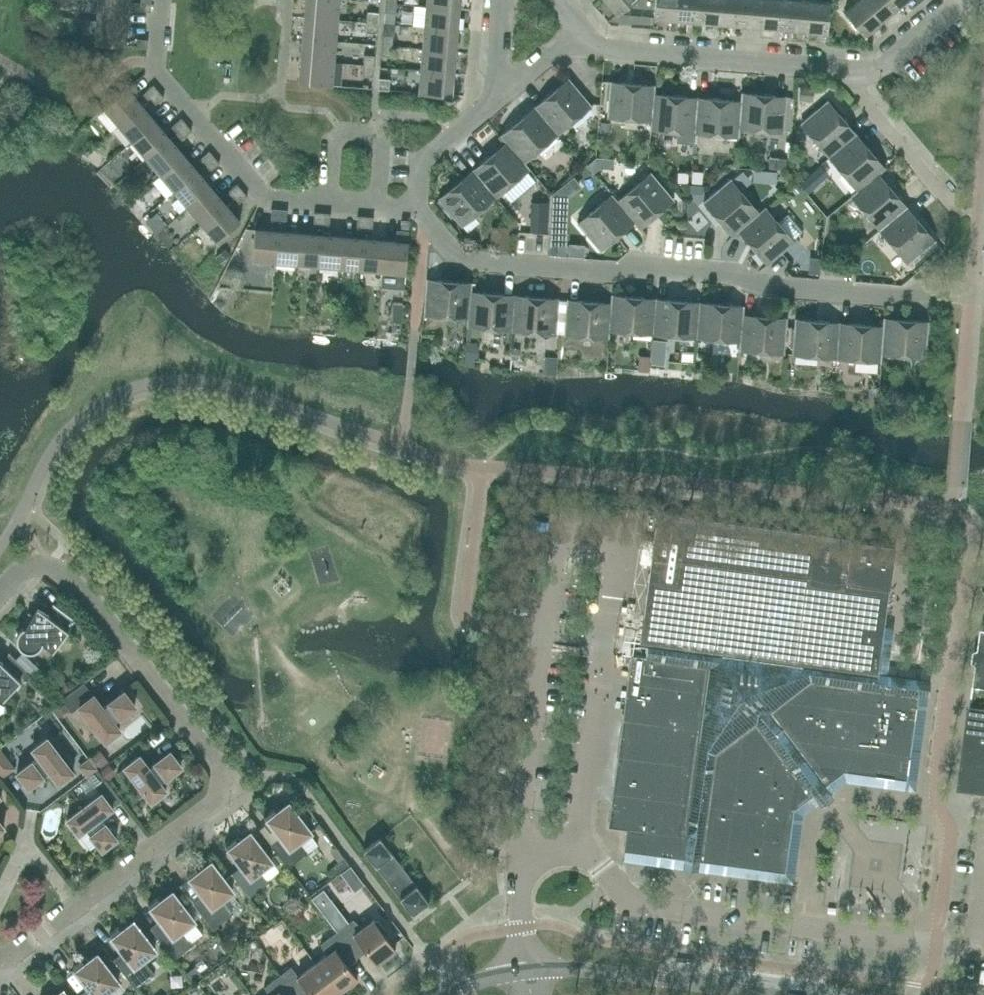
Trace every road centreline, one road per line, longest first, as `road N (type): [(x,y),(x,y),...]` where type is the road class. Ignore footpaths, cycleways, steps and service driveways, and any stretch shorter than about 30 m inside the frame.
road 1 (residential): [(983,293),(929,286),(914,297),(735,275),(456,258),(412,211)]
road 2 (residential): [(77,904),(220,795),(220,773),(63,572),(27,568),(0,593)]
road 3 (residential): [(983,952),(634,904),(576,844)]
road 4 (residential): [(412,211),(267,200),(157,79),(167,0)]
road 5 (residential): [(848,79),(607,57),(585,43)]
road 6 (tertiary): [(773,994),(525,967)]
road 7 (residential): [(961,210),(848,79)]
road 8 (residential): [(525,967),(518,889),(530,861),(576,844)]
road 9 (residential): [(412,211),(422,176),(501,101)]
road 10 (residential): [(0,892),(27,840),(77,904)]
road 11 (residential): [(848,79),(956,0)]

